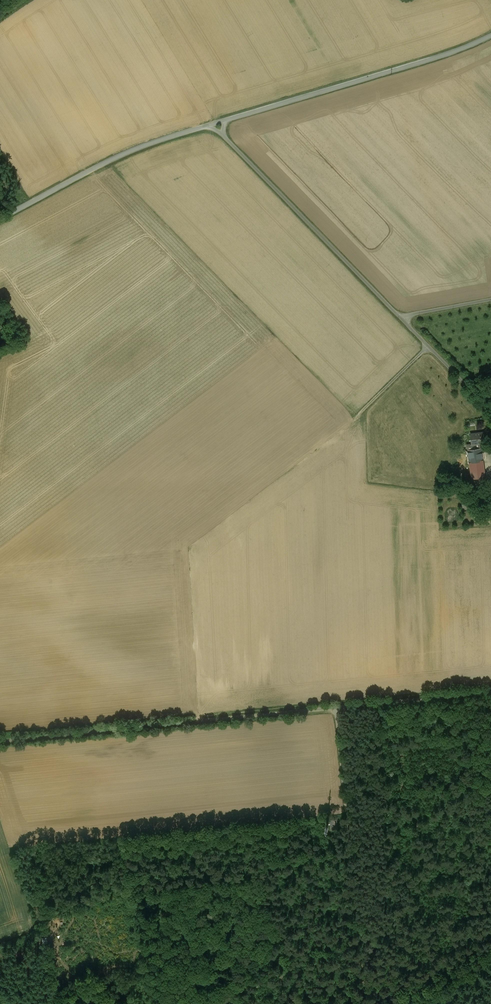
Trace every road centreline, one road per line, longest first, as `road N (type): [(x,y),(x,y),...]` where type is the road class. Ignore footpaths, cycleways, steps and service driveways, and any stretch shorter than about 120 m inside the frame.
road 1 (unclassified): [(0,742),(490,690)]
road 2 (unclassified): [(224,136),(490,410)]
road 3 (unclassified): [(490,36),(227,120)]
road 4 (track): [(123,834),(128,894),(44,915),(53,993),(28,1003)]
road 5 (unclassified): [(206,126),(121,156),(0,219)]
road 6 (track): [(490,851),(476,797),(347,812)]
road 7 (track): [(487,836),(347,855)]

